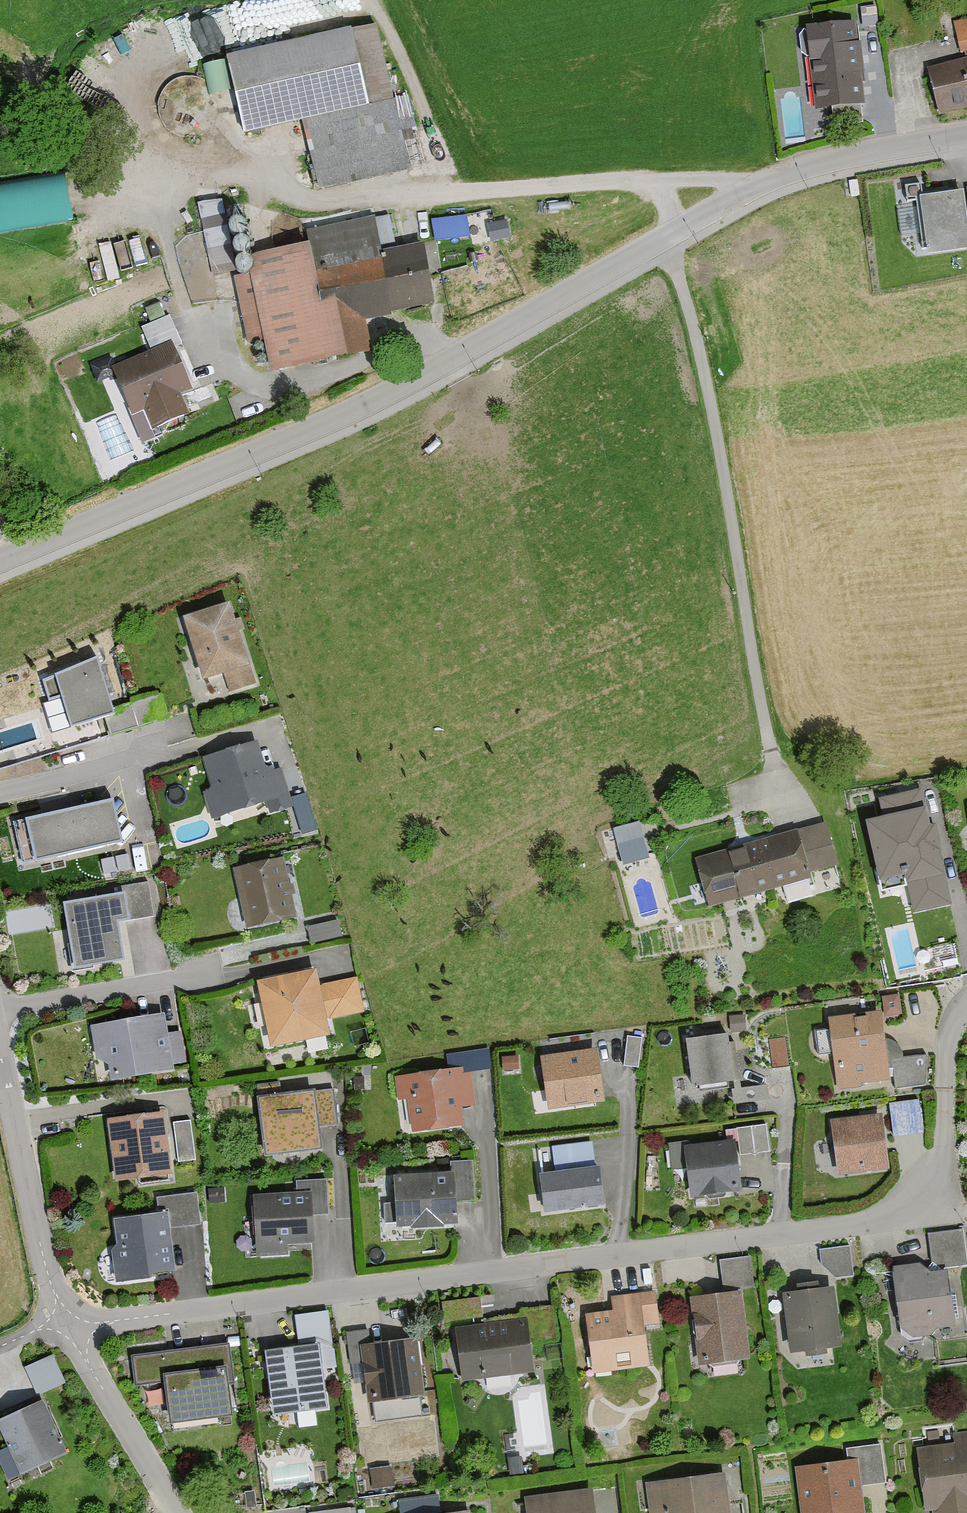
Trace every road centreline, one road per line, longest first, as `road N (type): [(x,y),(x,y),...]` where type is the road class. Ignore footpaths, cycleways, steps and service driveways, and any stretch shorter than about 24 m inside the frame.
road 1 (residential): [(942,1218),(60,1328)]
road 2 (residential): [(669,237),(359,411),(0,566)]
road 3 (residential): [(669,237),(720,455),(764,730),(785,791)]
road 4 (residential): [(966,136),(832,160),(759,186),(669,237)]
road 5 (residential): [(0,1051),(60,1328)]
road 6 (residential): [(942,1218),(947,1039),(966,1004)]
road 7 (residential): [(60,1328),(175,1512)]

